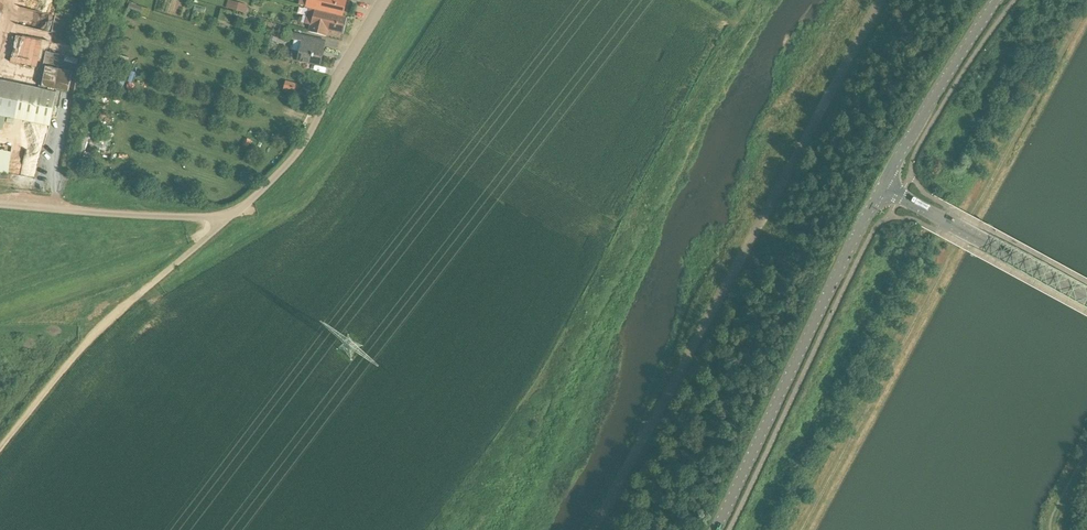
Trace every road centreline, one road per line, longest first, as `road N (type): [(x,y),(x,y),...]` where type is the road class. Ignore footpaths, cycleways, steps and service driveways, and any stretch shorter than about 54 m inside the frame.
road 1 (unclassified): [(593,529),(880,0)]
road 2 (unclassified): [(0,205),(225,217),(307,141),(383,0)]
road 3 (tertiary): [(714,529),(882,186)]
road 4 (track): [(0,446),(82,345),(225,217)]
road 5 (track): [(0,303),(188,240),(225,217)]
road 6 (tertiary): [(1086,298),(882,186)]
road 7 (tertiary): [(882,186),(994,0)]
road 8 (track): [(167,69),(316,123)]

